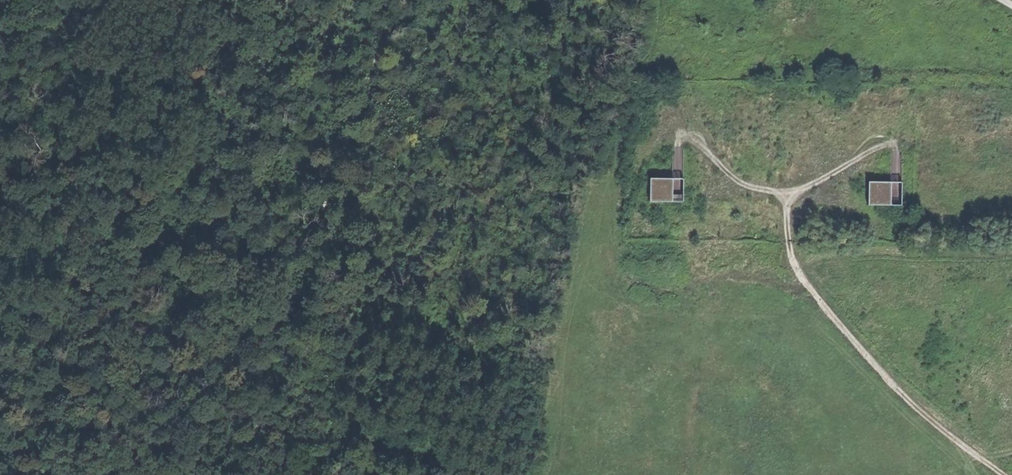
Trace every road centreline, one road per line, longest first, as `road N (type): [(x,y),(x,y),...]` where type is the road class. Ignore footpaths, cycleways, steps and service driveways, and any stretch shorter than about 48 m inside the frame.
road 1 (track): [(1006,474),(878,368),(808,287)]
road 2 (track): [(695,138),(742,181),(788,195),(898,142)]

